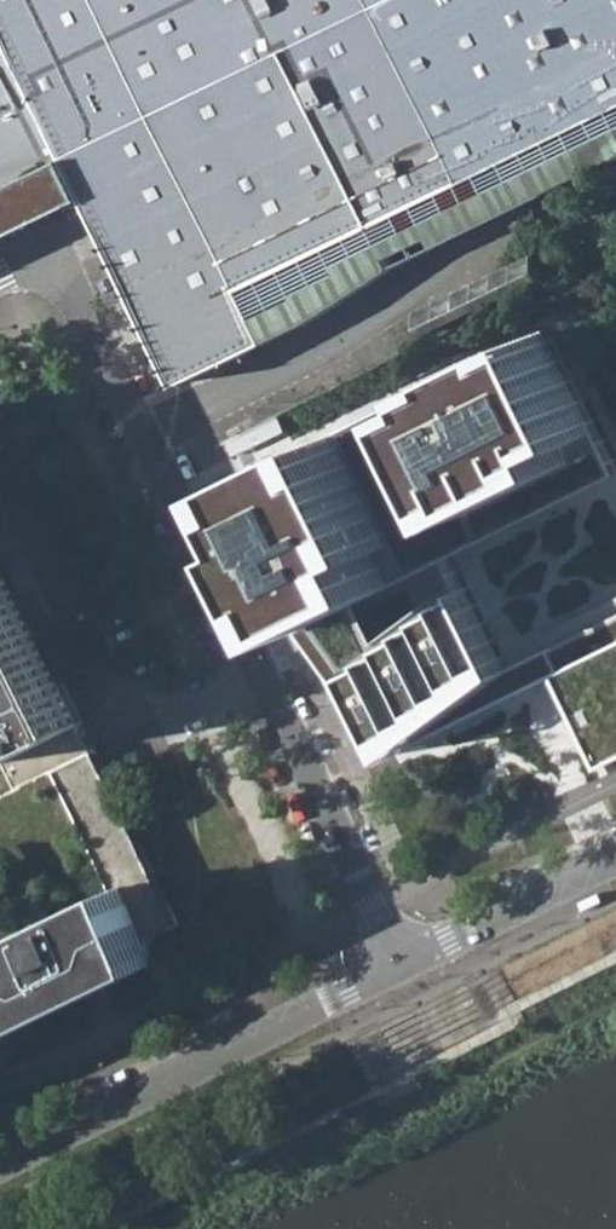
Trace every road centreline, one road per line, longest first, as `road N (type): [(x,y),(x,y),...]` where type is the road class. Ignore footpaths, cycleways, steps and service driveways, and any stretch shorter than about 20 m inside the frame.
road 1 (residential): [(0,278),(55,252),(402,966)]
road 2 (residential): [(0,1170),(402,966)]
road 3 (residential): [(402,966),(615,860)]

